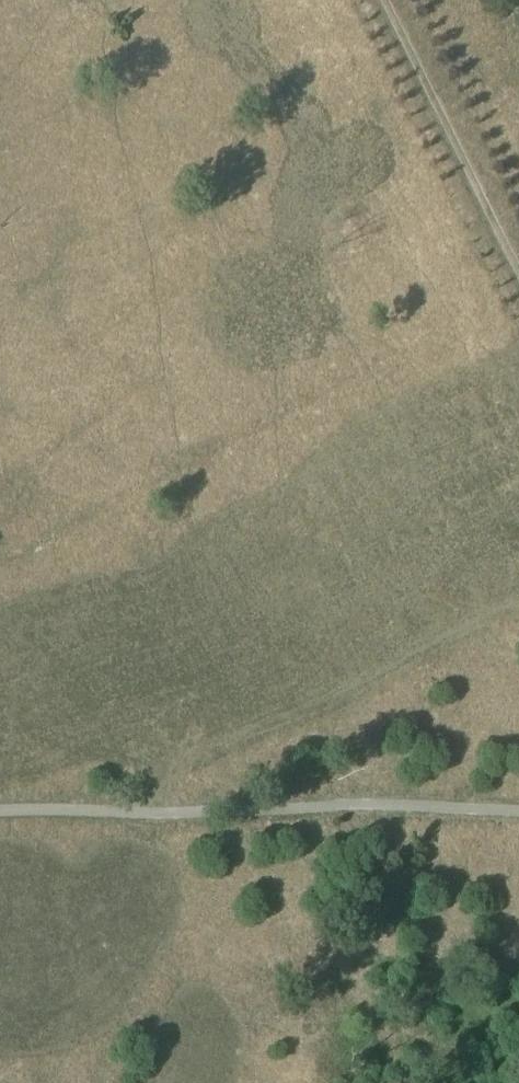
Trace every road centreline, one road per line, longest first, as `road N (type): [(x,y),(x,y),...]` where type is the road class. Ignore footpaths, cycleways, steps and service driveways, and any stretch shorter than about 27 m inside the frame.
road 1 (track): [(518,267),(387,0)]

